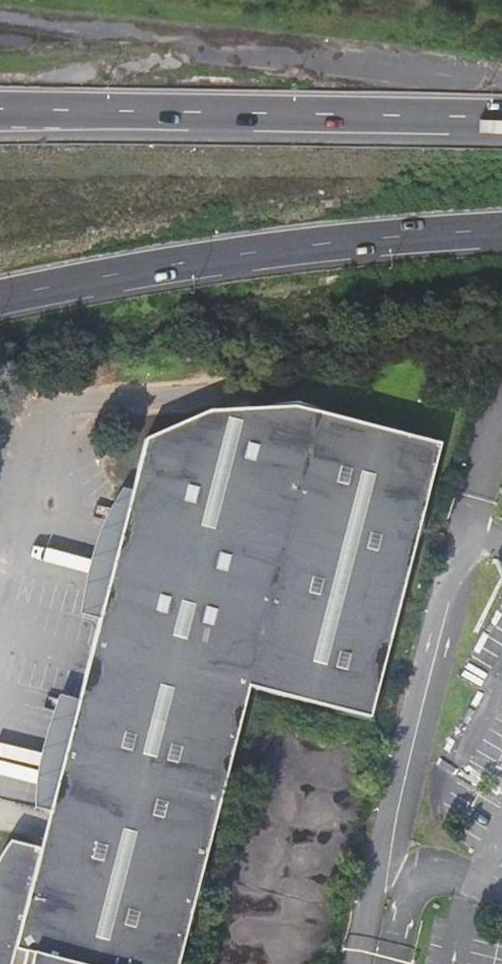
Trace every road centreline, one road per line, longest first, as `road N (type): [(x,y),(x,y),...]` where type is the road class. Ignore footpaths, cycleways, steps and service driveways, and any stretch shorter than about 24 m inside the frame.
road 1 (motorway): [(0,297),(305,245),(501,230)]
road 2 (trunk): [(0,115),(501,119)]

